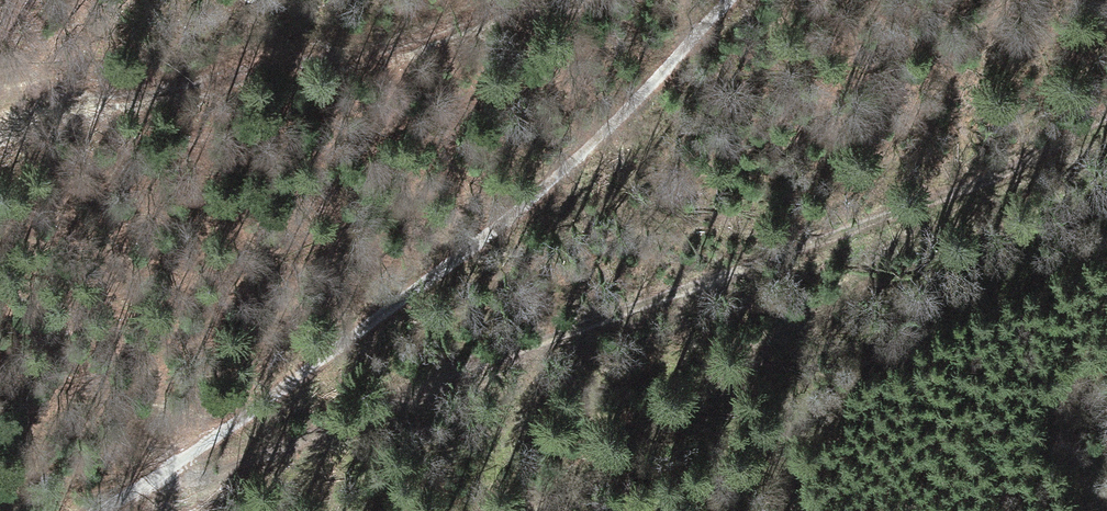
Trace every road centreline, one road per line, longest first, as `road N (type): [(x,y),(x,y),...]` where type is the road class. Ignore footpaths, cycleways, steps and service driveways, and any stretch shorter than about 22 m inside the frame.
road 1 (track): [(1106,116),(854,240),(333,435),(250,448),(227,436)]
road 2 (track): [(748,0),(370,334),(113,510)]

